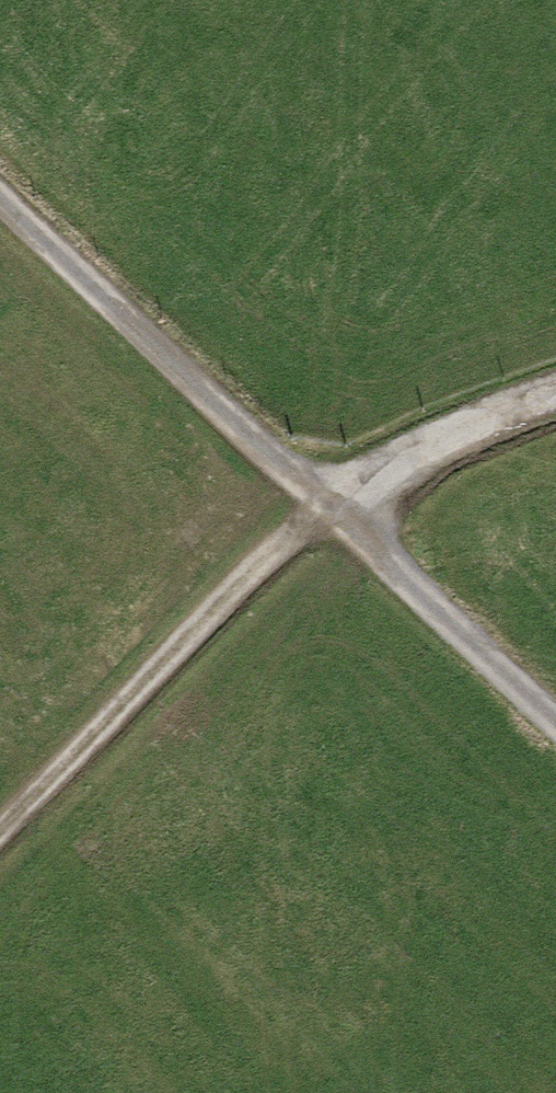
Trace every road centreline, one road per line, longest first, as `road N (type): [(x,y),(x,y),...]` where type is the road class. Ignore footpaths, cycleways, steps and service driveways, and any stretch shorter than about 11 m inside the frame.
road 1 (track): [(0,215),(555,740)]
road 2 (track): [(555,378),(446,410),(0,835)]

